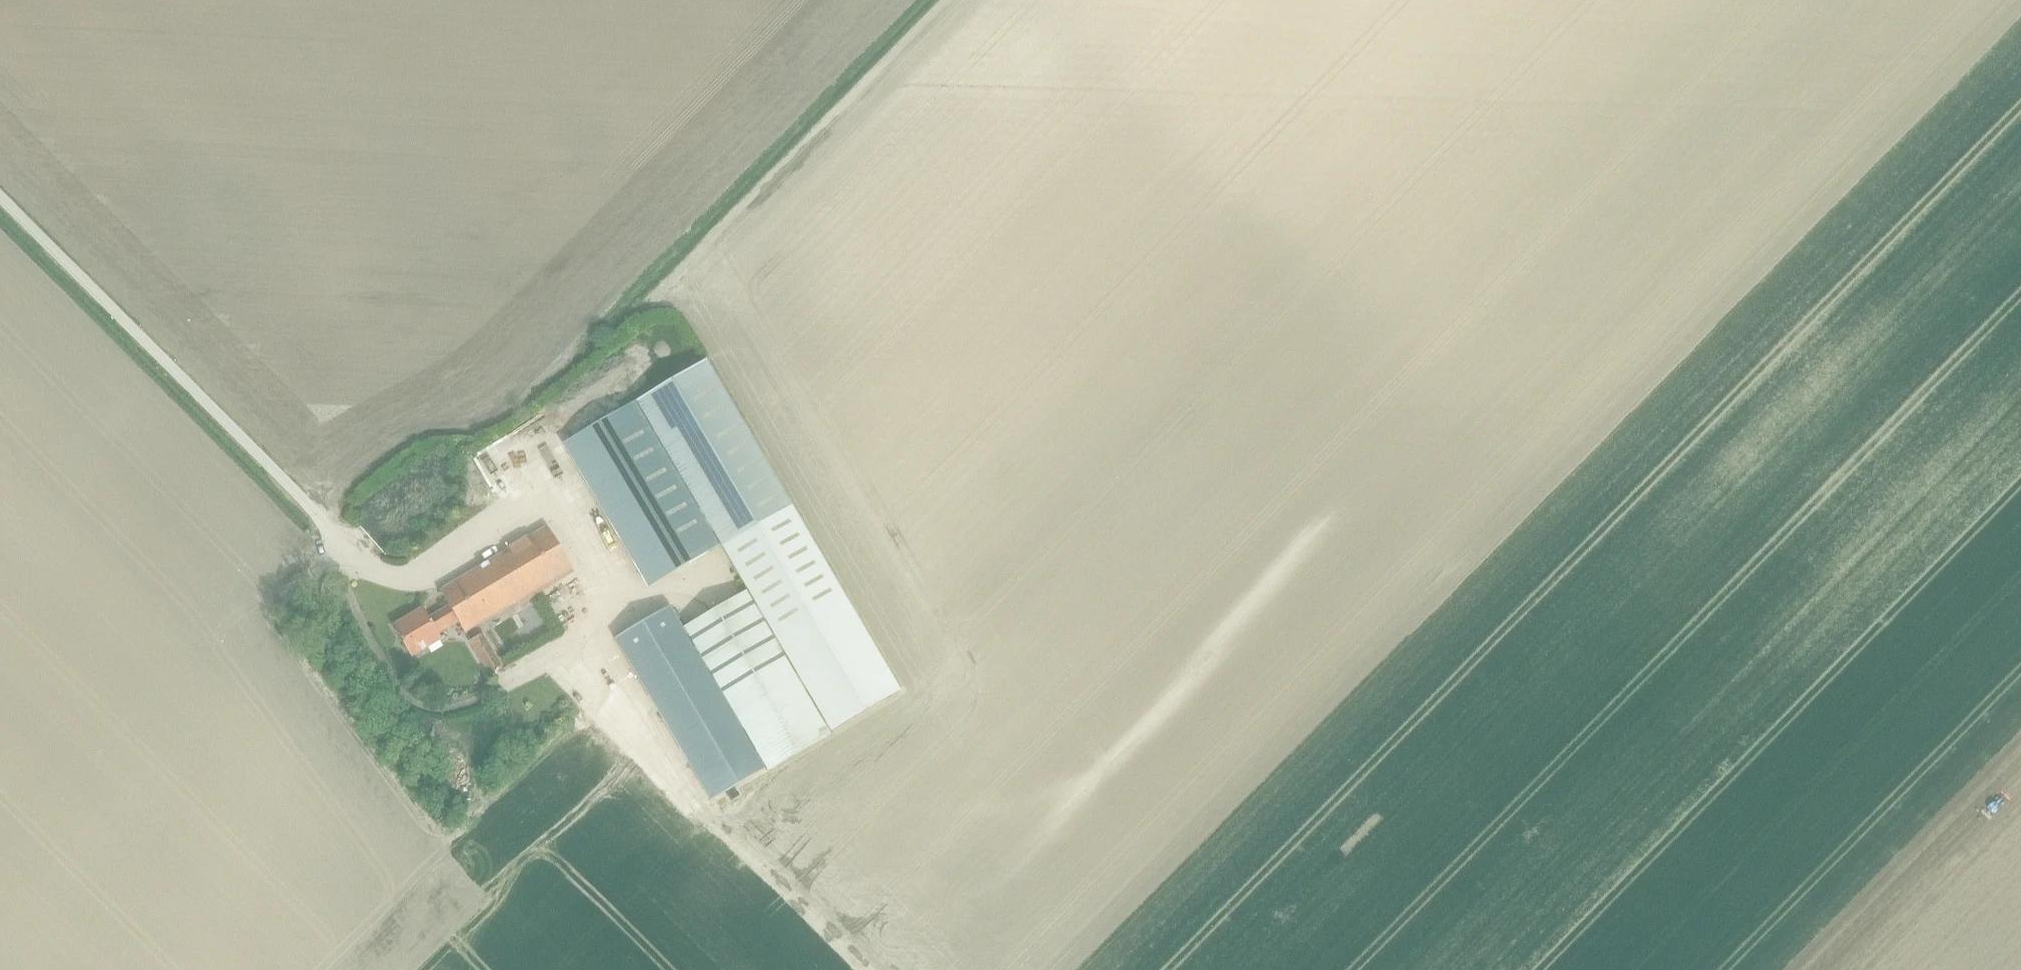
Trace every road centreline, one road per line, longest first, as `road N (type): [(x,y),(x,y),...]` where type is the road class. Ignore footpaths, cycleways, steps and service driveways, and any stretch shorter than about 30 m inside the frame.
road 1 (unclassified): [(336,540),(0,201)]
road 2 (track): [(861,969),(723,832)]

